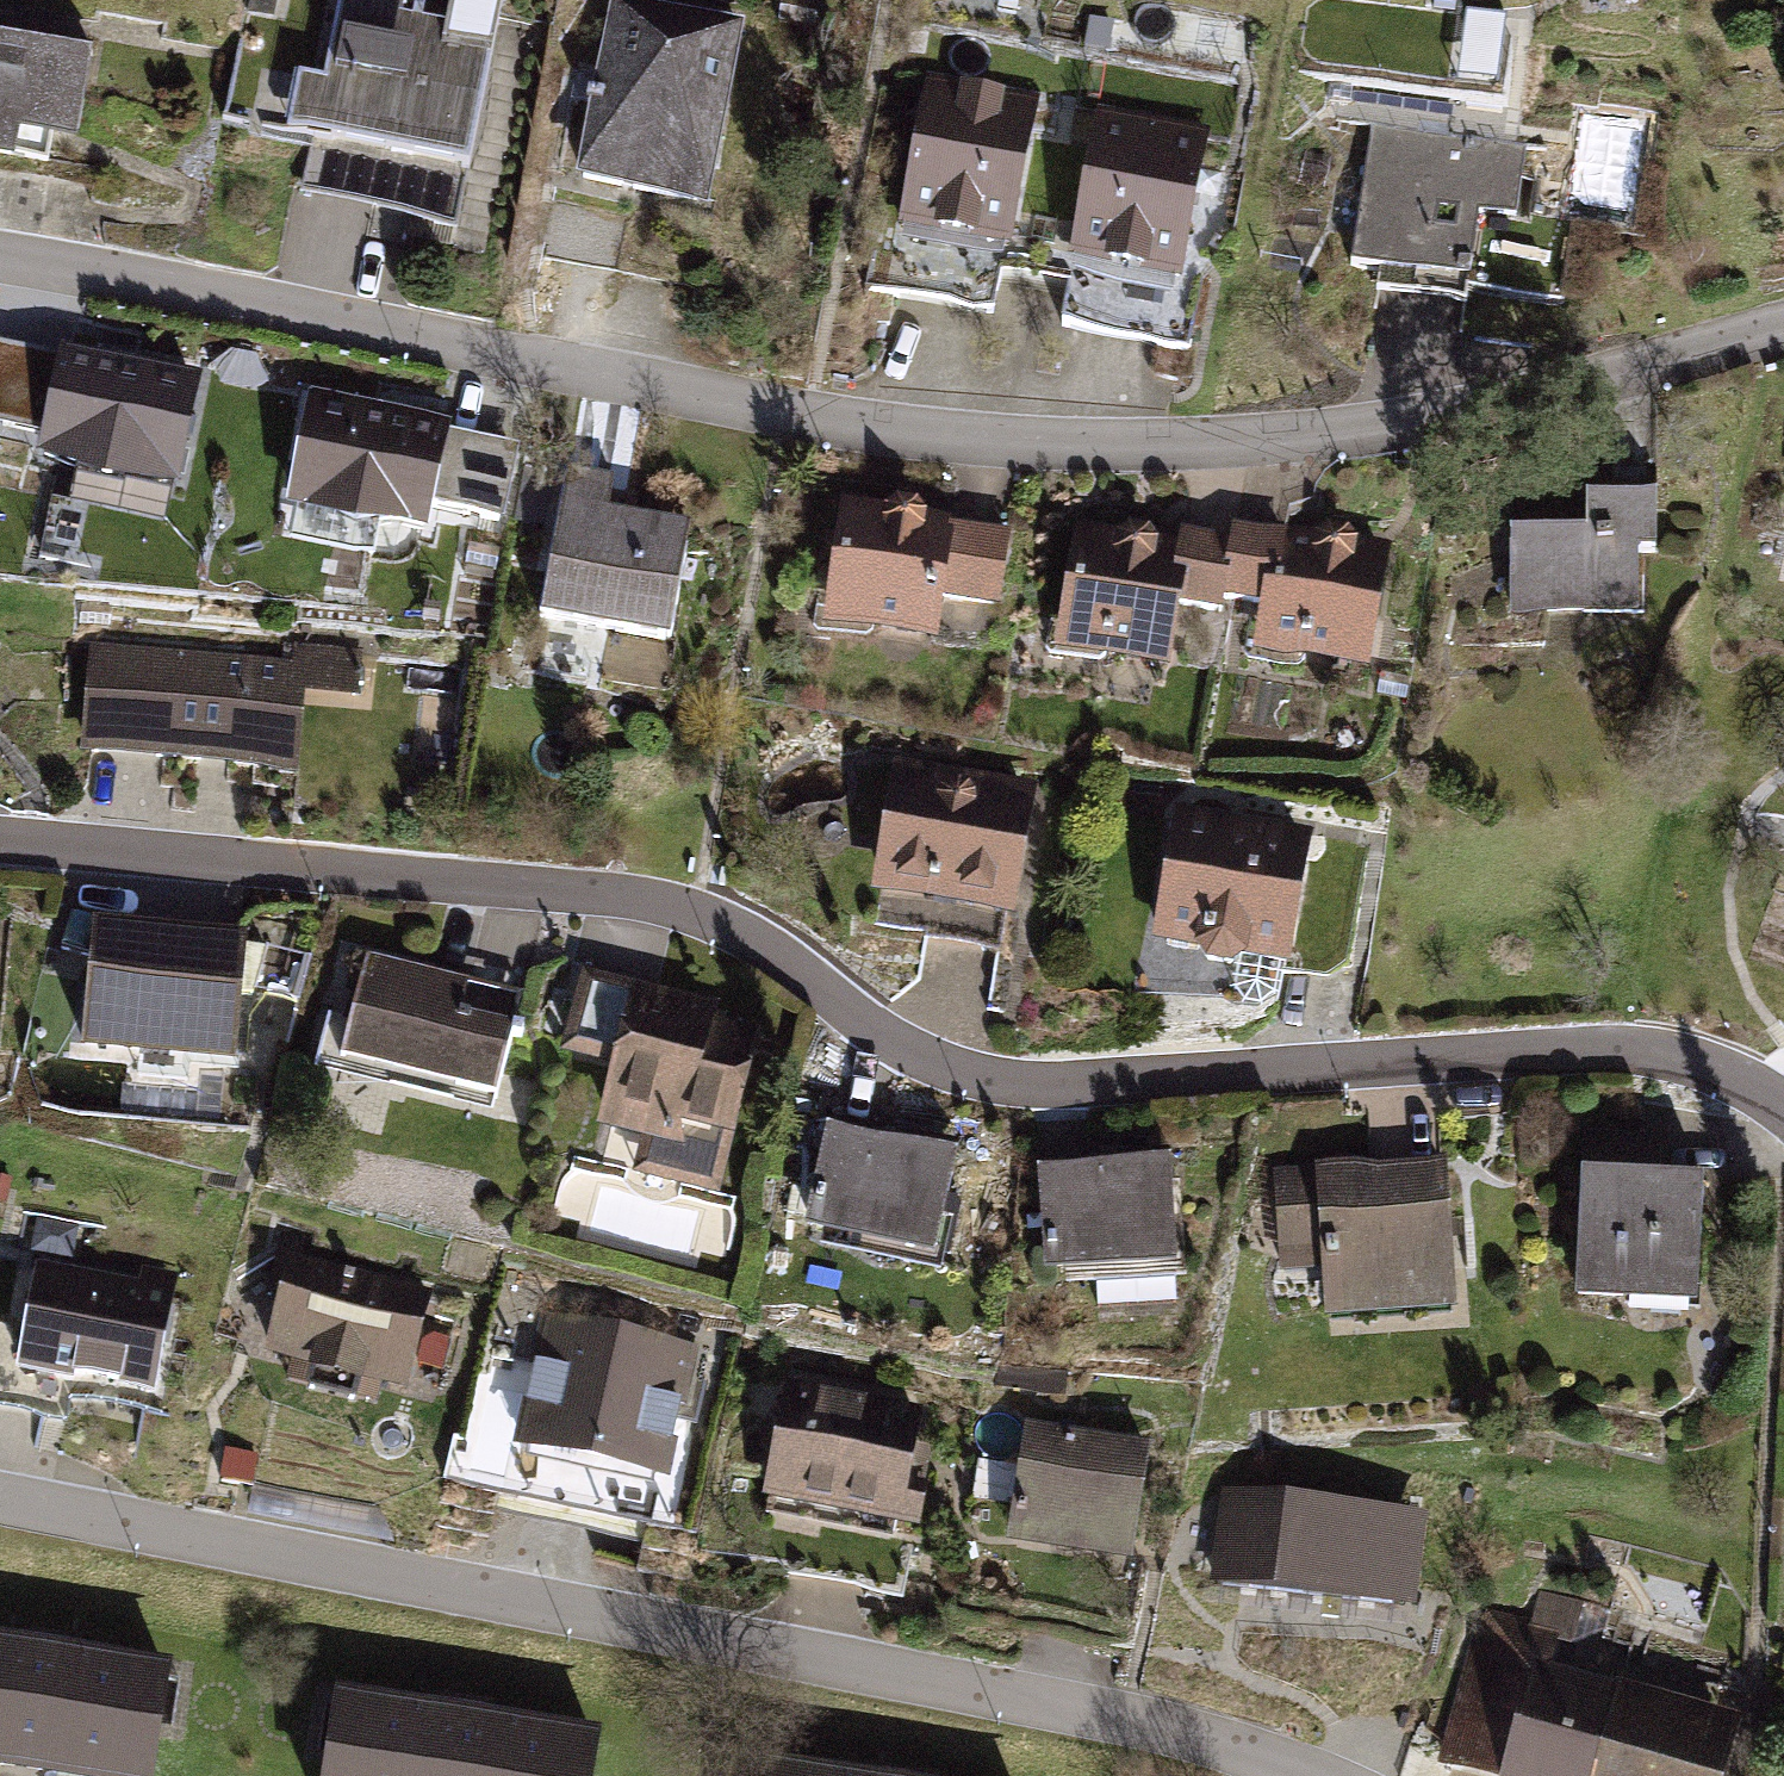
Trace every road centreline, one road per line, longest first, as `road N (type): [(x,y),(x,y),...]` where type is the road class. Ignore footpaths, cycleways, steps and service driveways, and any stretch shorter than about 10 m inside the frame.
road 1 (residential): [(1783,1110),(1769,1094),(1655,1053),(1547,1052),(1047,1088),(941,1076),(860,1030),(775,951),(694,913),(615,894),(0,837)]
road 2 (residential): [(1783,328),(1324,434),(1074,447),(788,416),(0,257)]
road 3 (residential): [(1305,1775),(1142,1724),(0,1508)]

